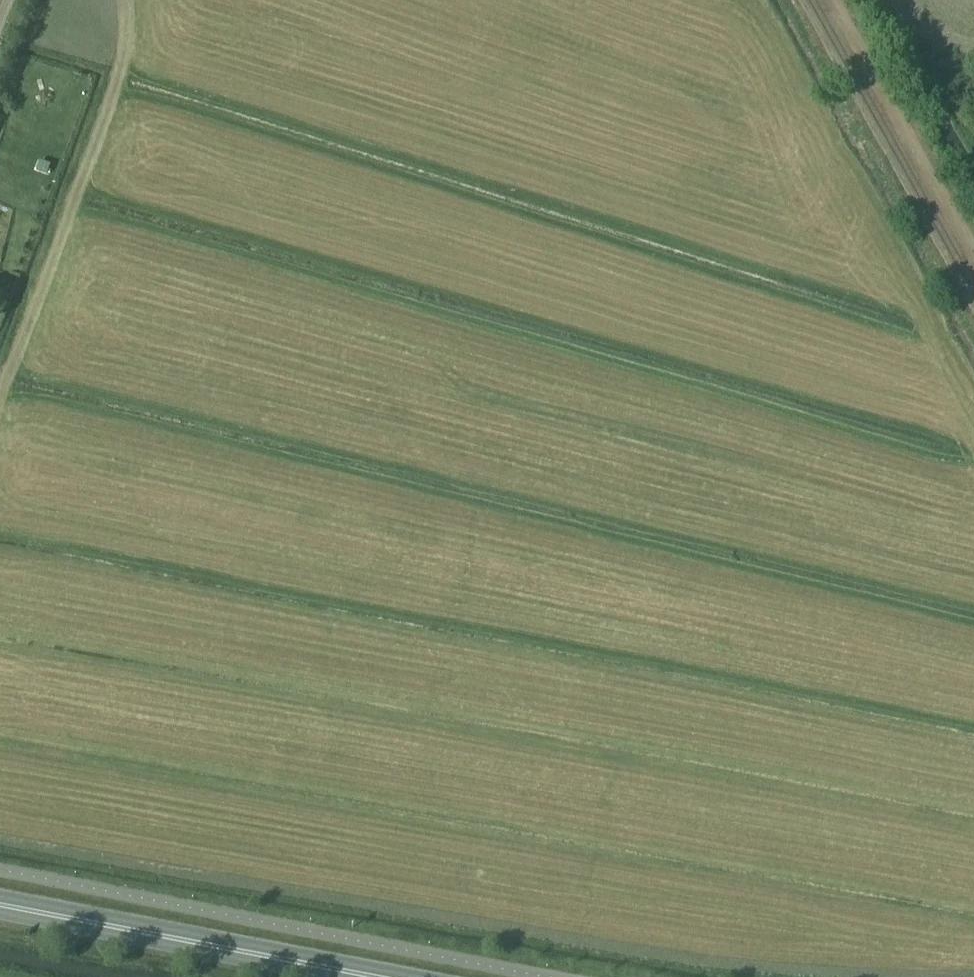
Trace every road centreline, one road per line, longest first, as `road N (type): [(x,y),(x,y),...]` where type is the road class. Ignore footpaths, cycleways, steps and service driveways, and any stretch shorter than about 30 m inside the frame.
road 1 (secondary): [(368,976),(0,909)]

